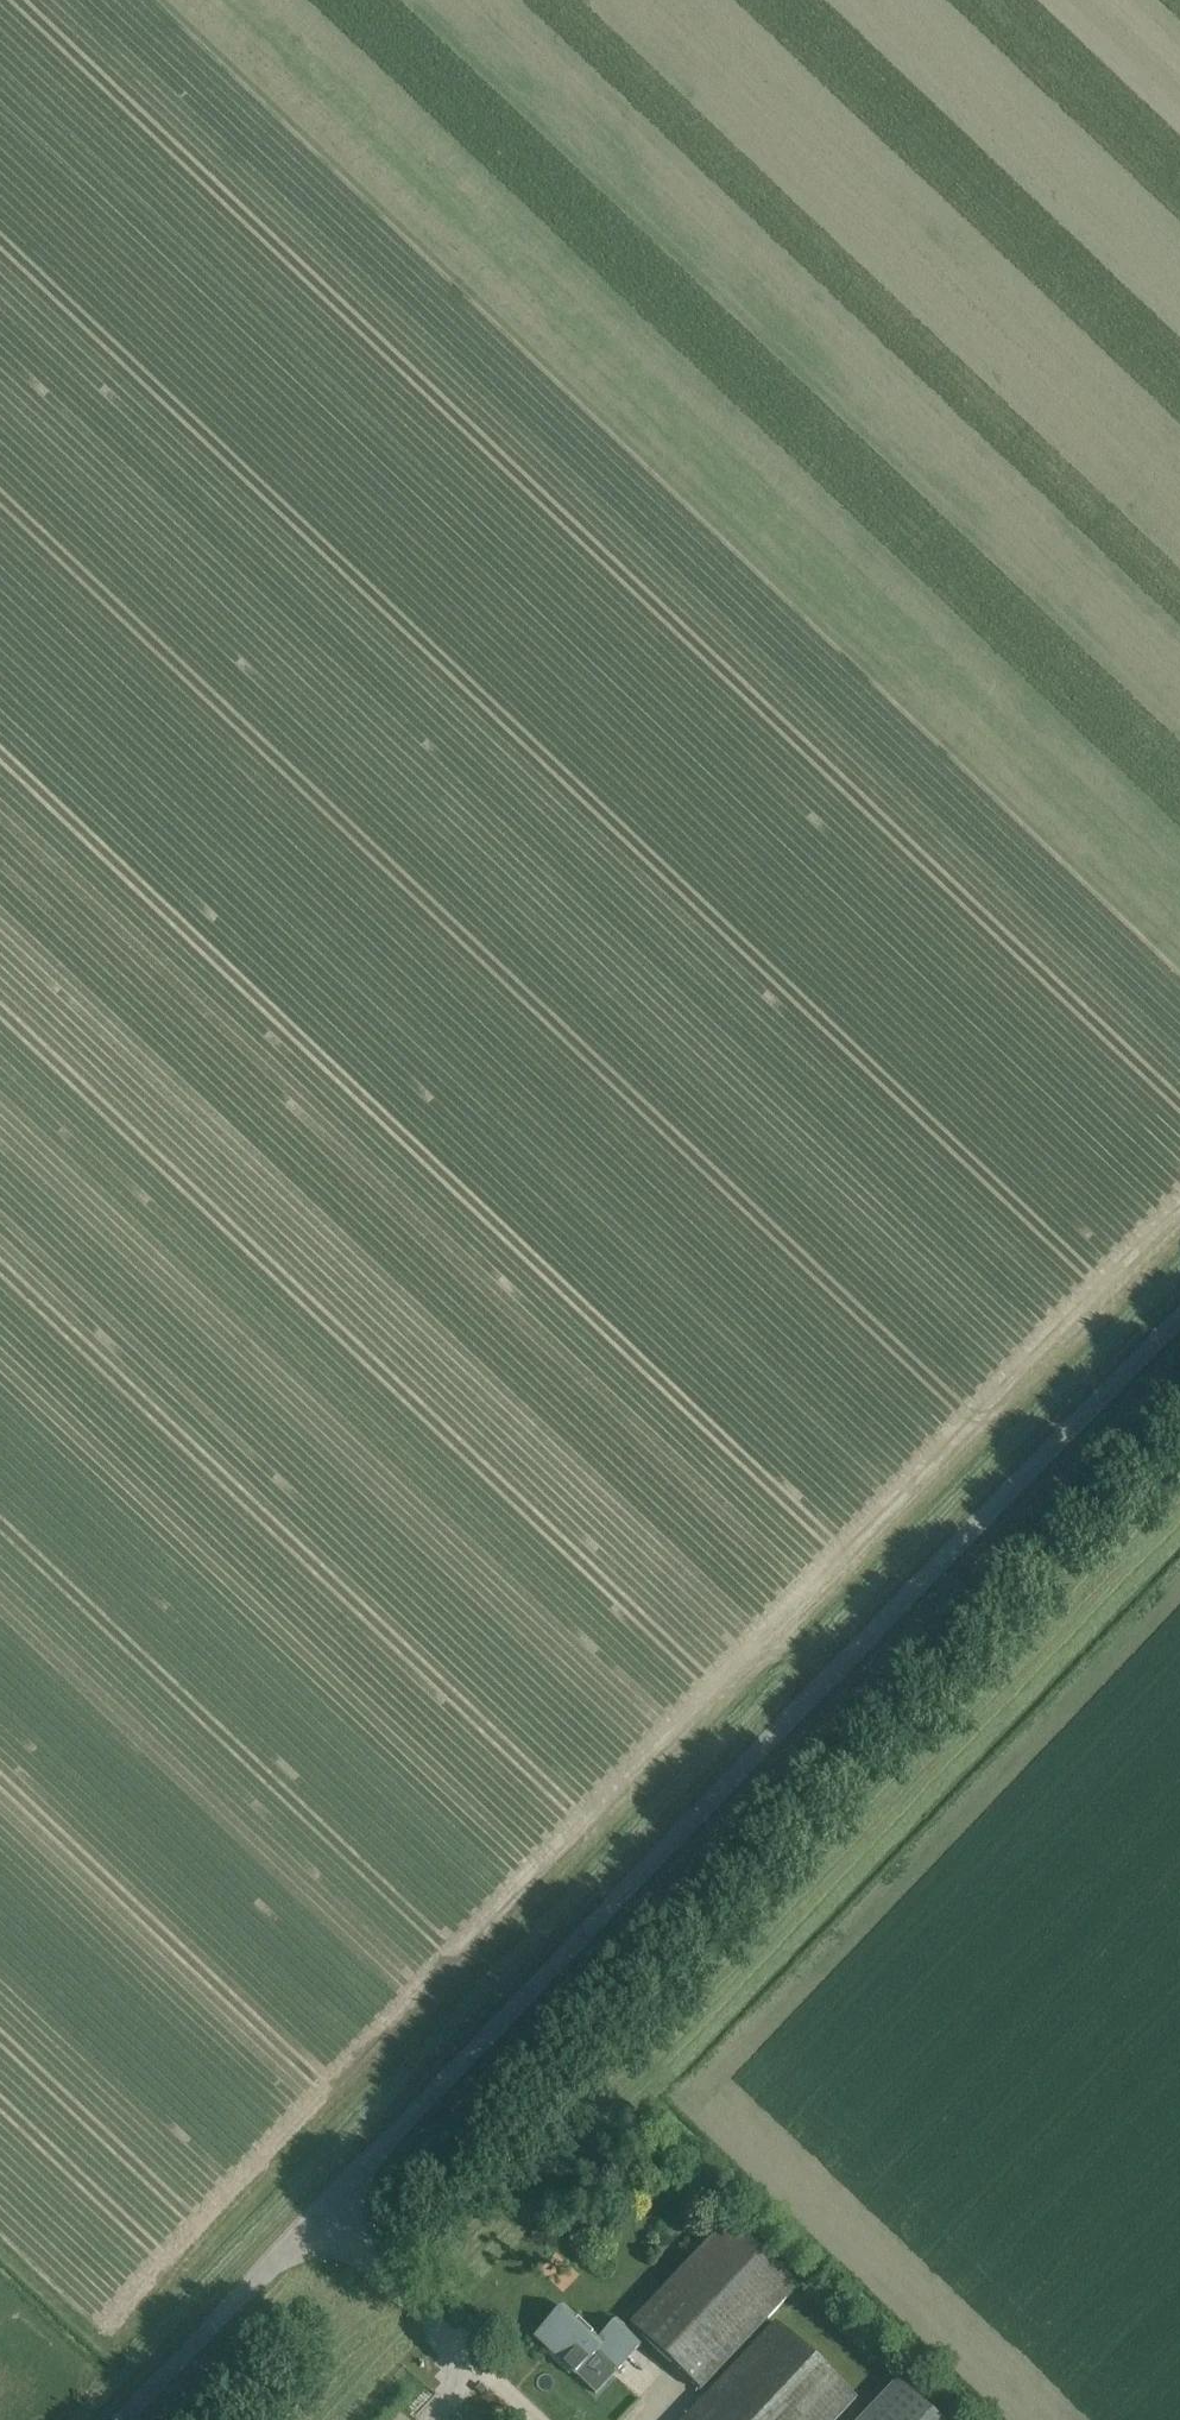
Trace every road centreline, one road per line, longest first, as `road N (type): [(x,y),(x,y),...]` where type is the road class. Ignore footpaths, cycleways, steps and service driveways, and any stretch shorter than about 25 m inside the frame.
road 1 (unclassified): [(120,2419),(1179,1329)]

